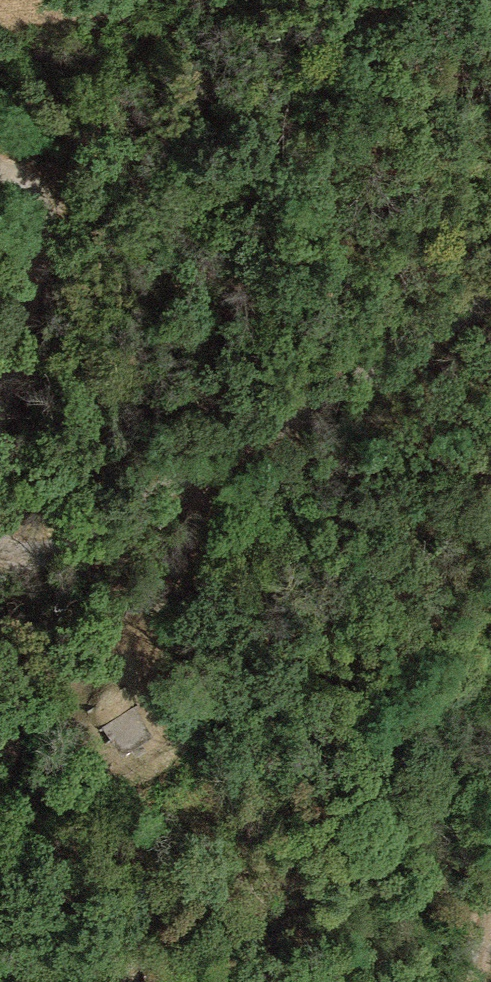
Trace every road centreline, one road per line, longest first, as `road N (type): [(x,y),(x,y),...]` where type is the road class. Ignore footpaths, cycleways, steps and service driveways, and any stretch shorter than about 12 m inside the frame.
road 1 (track): [(0,542),(29,553),(147,502),(490,266)]
road 2 (track): [(0,171),(31,183),(50,231),(44,303),(0,406)]

